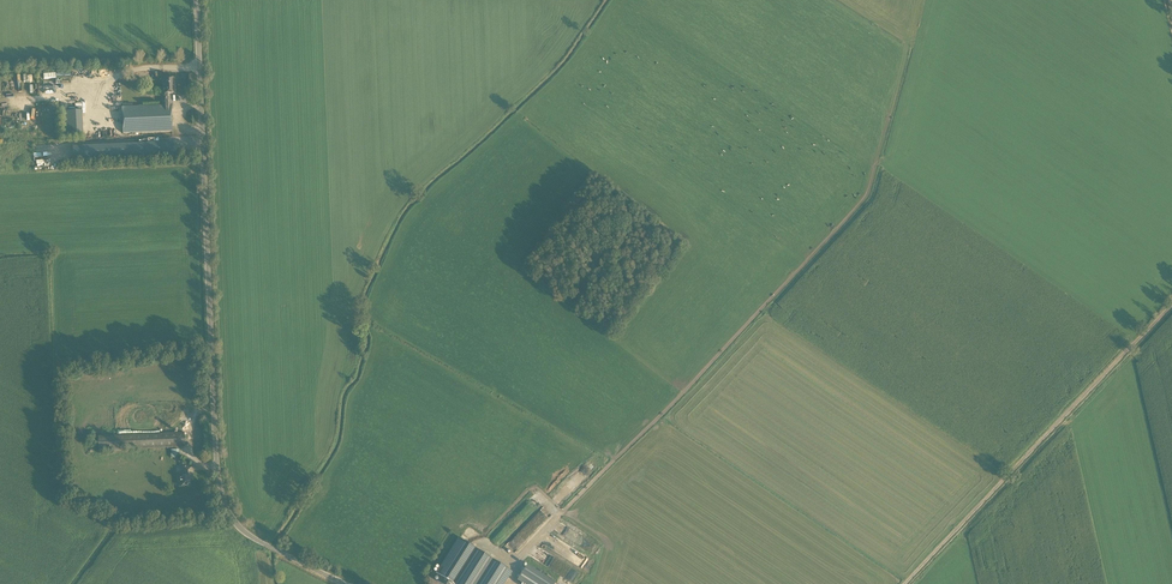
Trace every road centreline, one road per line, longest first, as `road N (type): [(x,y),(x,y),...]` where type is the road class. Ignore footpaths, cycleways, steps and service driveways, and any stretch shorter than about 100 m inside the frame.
road 1 (unclassified): [(341,583),(241,531),(219,483),(197,0)]
road 2 (track): [(1171,304),(905,583)]

